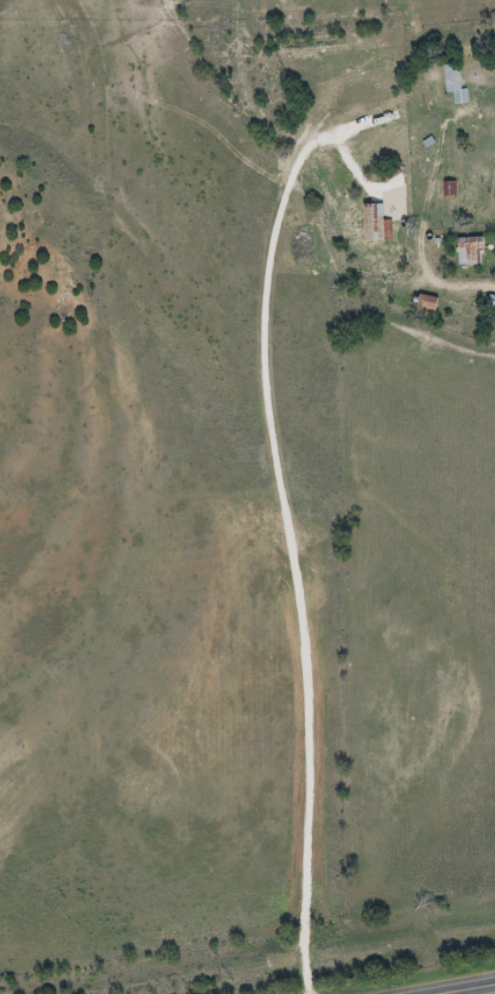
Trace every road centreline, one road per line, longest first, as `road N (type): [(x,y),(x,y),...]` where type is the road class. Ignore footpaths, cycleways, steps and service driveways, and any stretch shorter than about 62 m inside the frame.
road 1 (residential): [(9,993),(57,773),(61,680),(52,647)]

